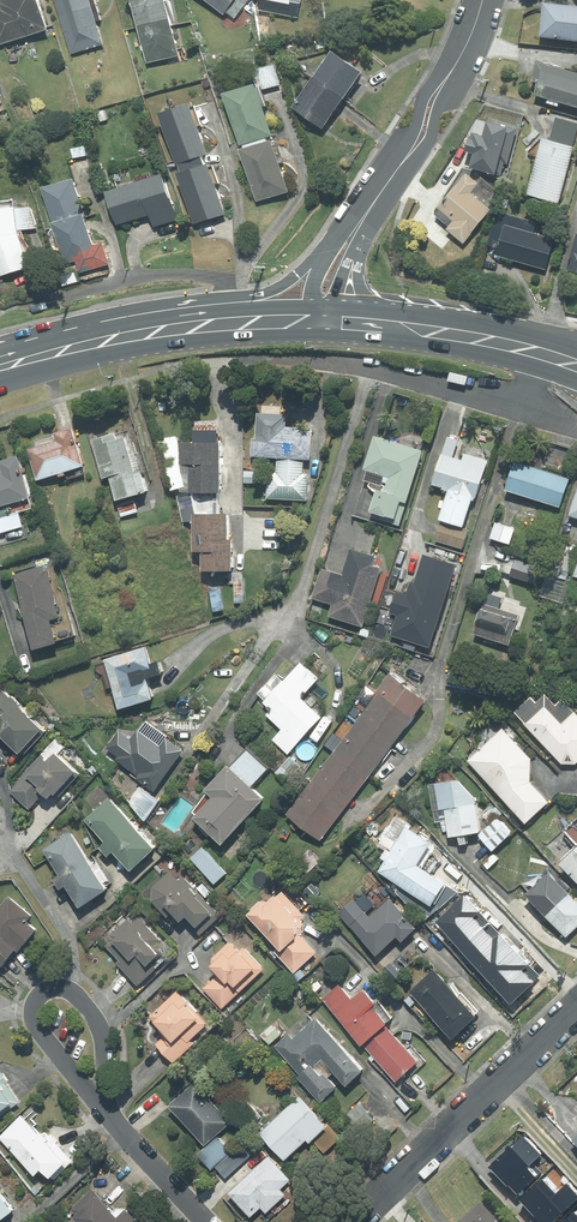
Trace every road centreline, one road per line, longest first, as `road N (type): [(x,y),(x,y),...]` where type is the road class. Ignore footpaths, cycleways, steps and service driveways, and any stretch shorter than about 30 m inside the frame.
road 1 (tertiary): [(576,1006),(349,1221)]
road 2 (residential): [(105,1112),(36,1027),(37,996),(56,988),(80,999),(104,1055)]
road 3 (secondary): [(482,0),(419,142),(368,211)]
road 4 (secondary): [(343,321),(473,337),(576,366)]
road 5 (secondary): [(146,334),(224,299),(281,287),(332,249)]
road 6 (secondary): [(146,334),(309,321)]
road 7 (secondary): [(0,368),(146,334)]
road 8 (residential): [(105,1112),(206,1221)]

